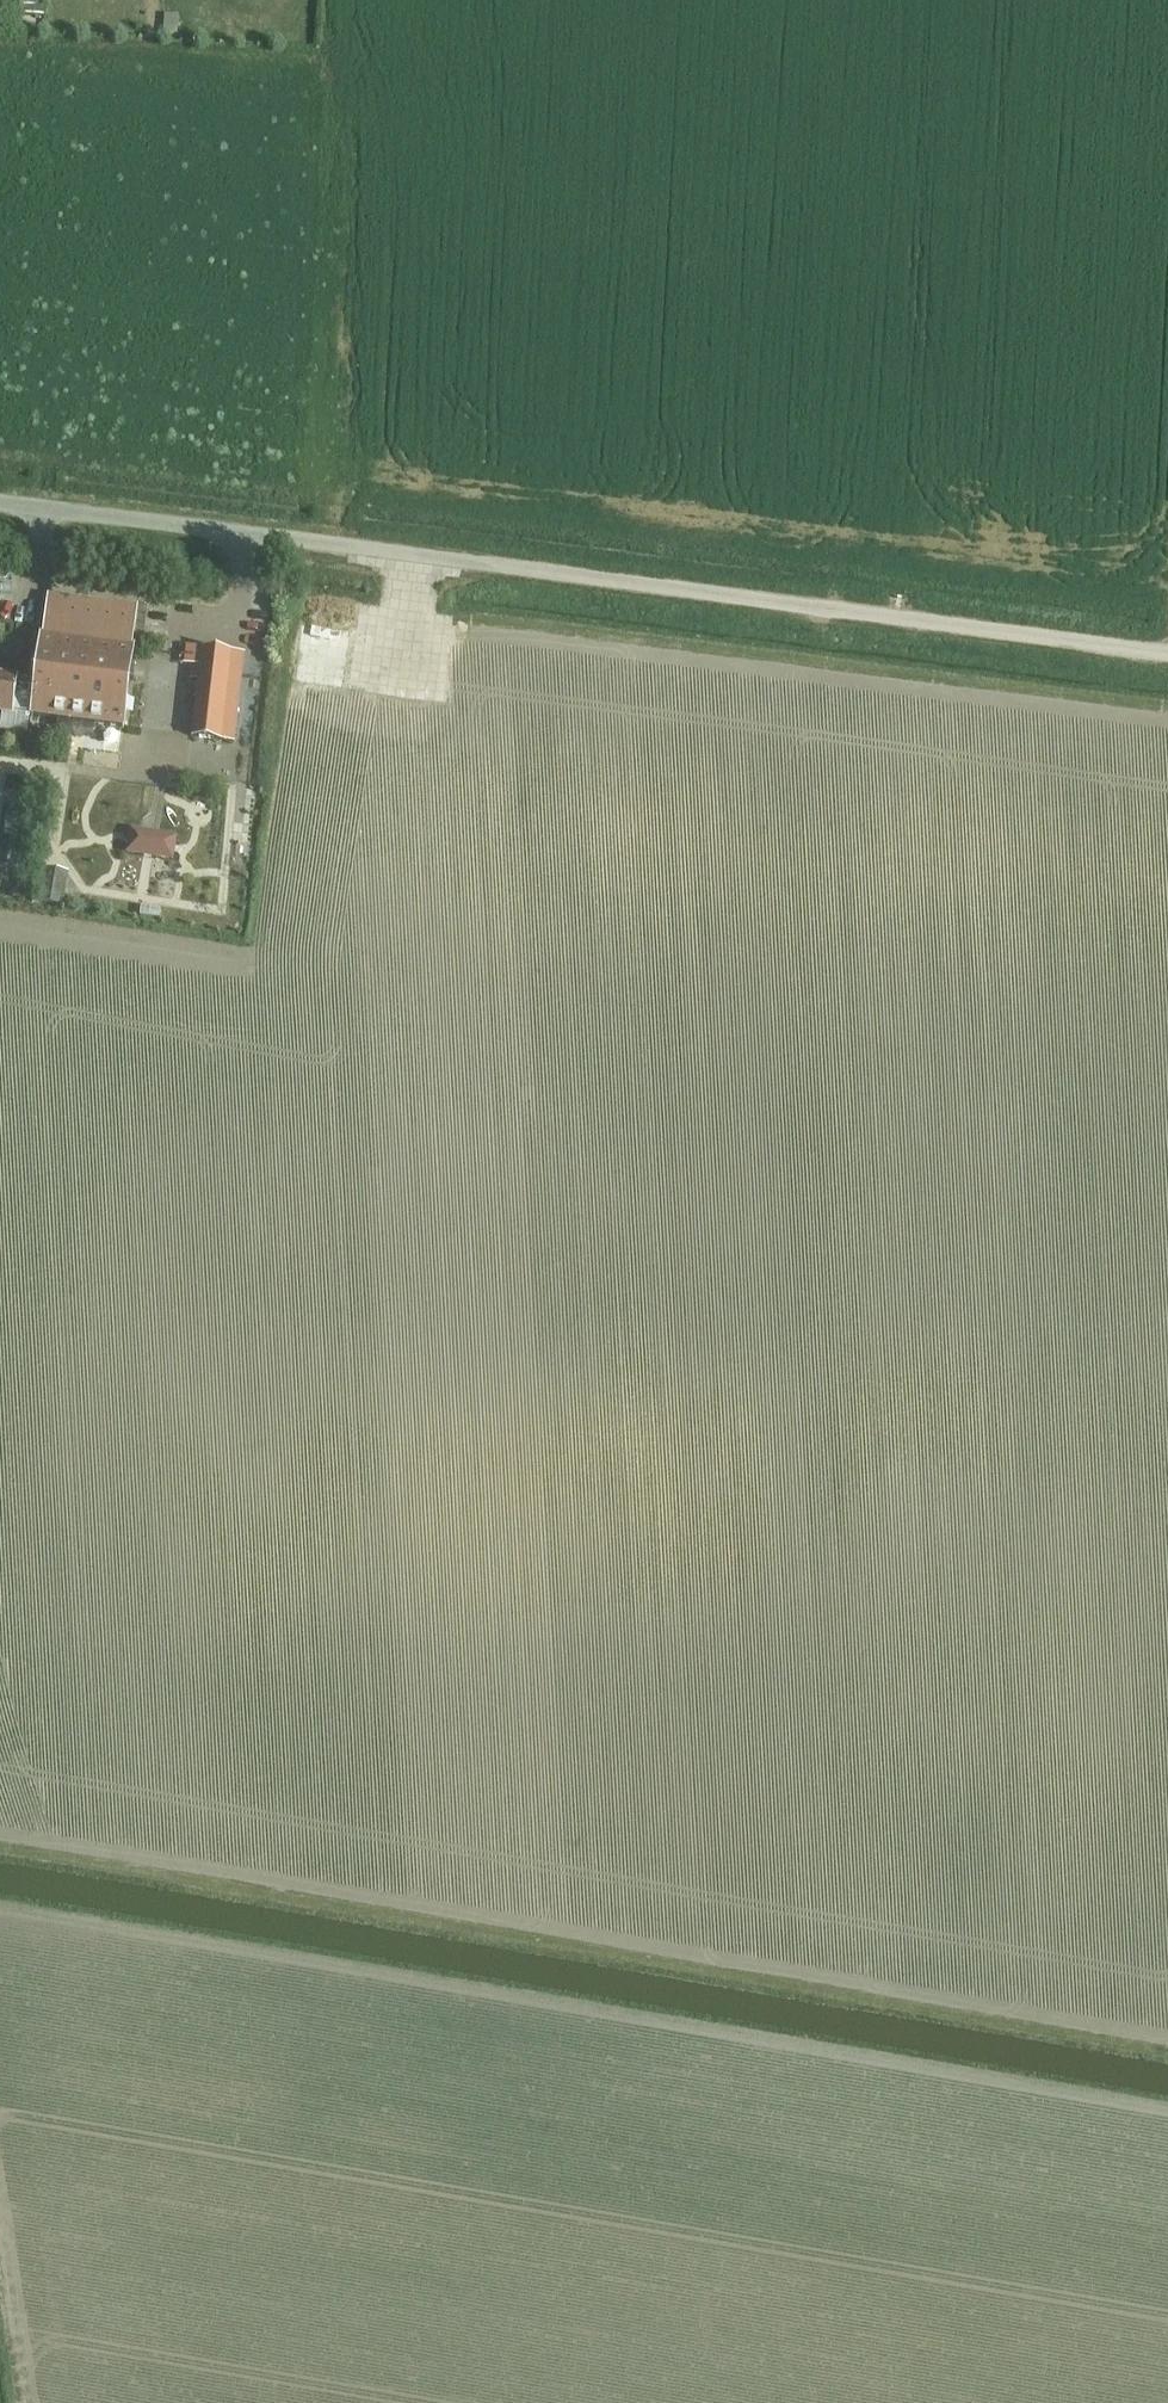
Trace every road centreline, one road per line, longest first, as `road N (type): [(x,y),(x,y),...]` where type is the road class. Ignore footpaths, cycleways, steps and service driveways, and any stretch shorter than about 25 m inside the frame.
road 1 (unclassified): [(1167,656),(0,507)]

